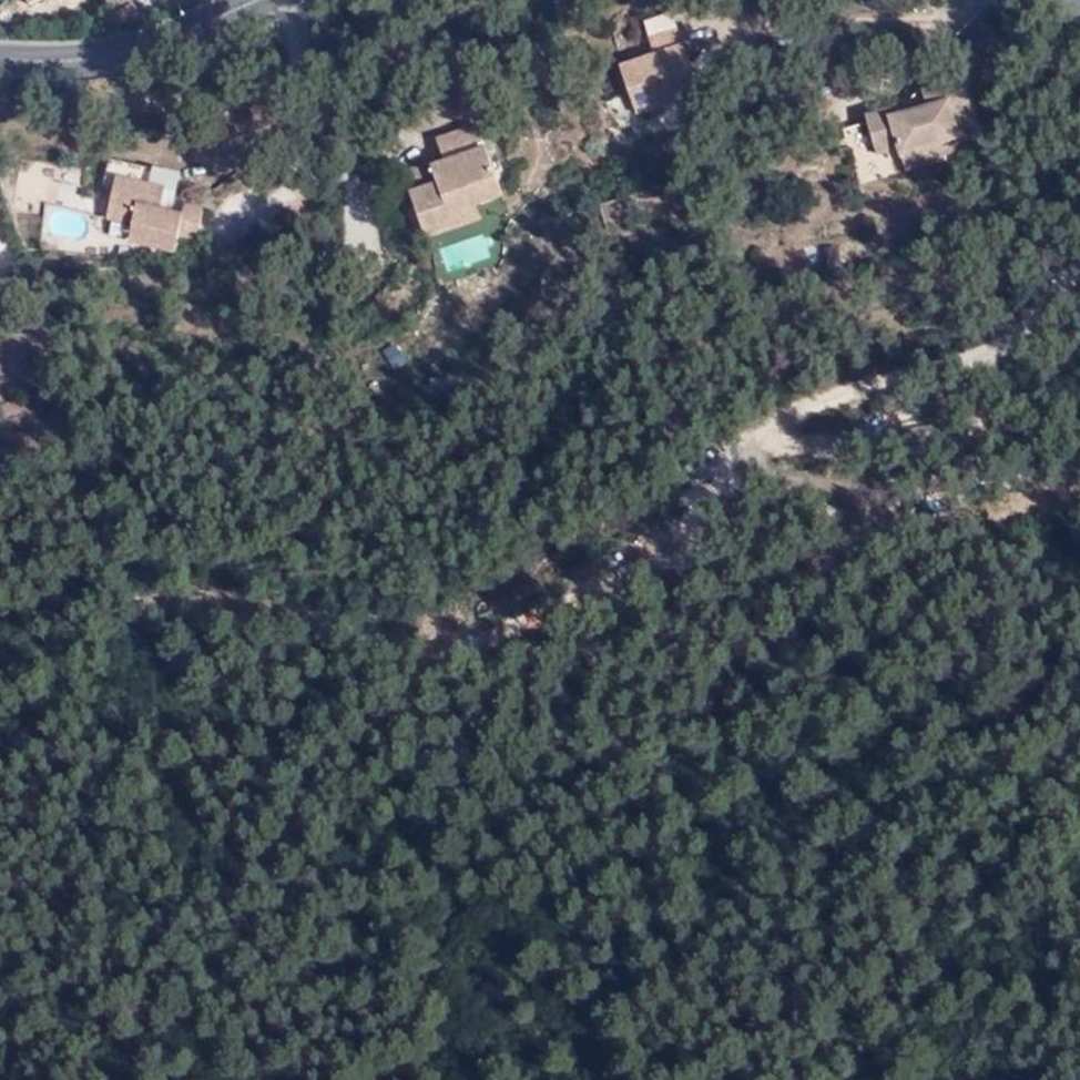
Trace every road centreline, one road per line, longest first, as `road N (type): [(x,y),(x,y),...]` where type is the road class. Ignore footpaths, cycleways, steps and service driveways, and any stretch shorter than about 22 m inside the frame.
road 1 (tertiary): [(0,52),(116,50),(264,0)]

